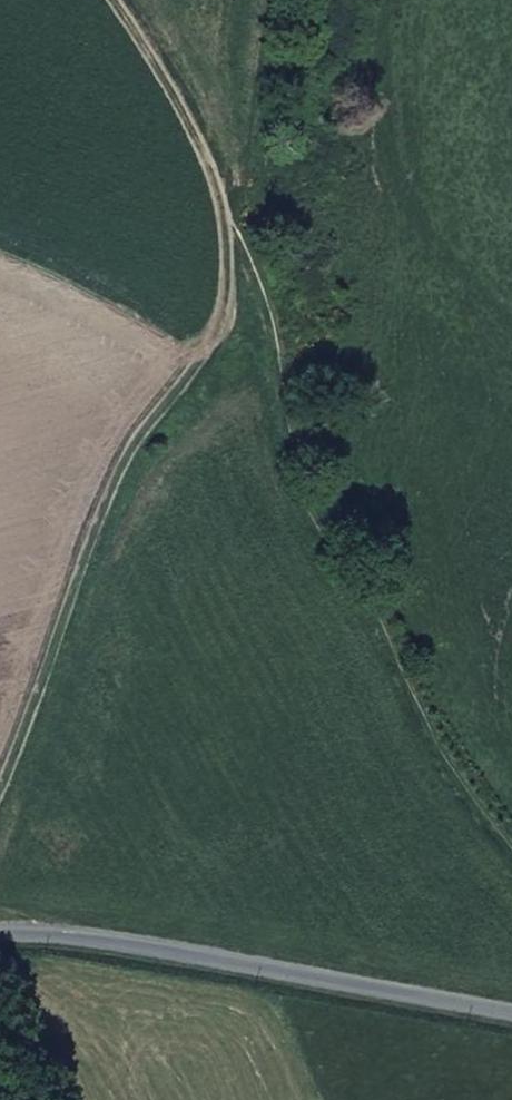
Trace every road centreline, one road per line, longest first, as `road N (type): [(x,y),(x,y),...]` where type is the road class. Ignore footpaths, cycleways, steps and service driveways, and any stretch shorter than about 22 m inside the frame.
road 1 (track): [(251,238),(207,378),(116,519),(35,688),(0,784)]
road 2 (unclassified): [(511,1010),(125,931),(0,930)]

